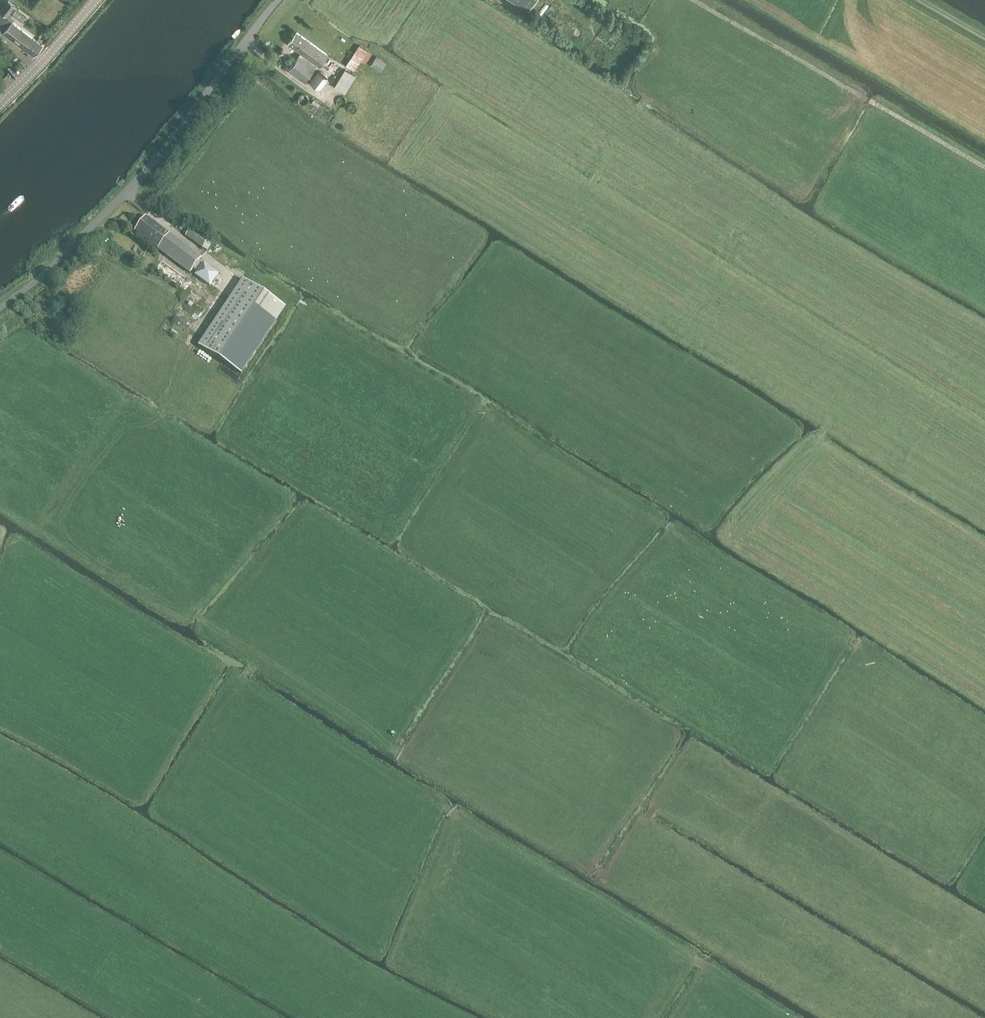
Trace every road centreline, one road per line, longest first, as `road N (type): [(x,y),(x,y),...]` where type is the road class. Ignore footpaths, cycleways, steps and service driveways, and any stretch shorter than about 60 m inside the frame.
road 1 (unclassified): [(0,305),(103,214),(281,0)]
road 2 (track): [(984,167),(692,0)]
road 3 (track): [(633,114),(459,0)]
road 4 (tertiary): [(0,107),(99,0)]

